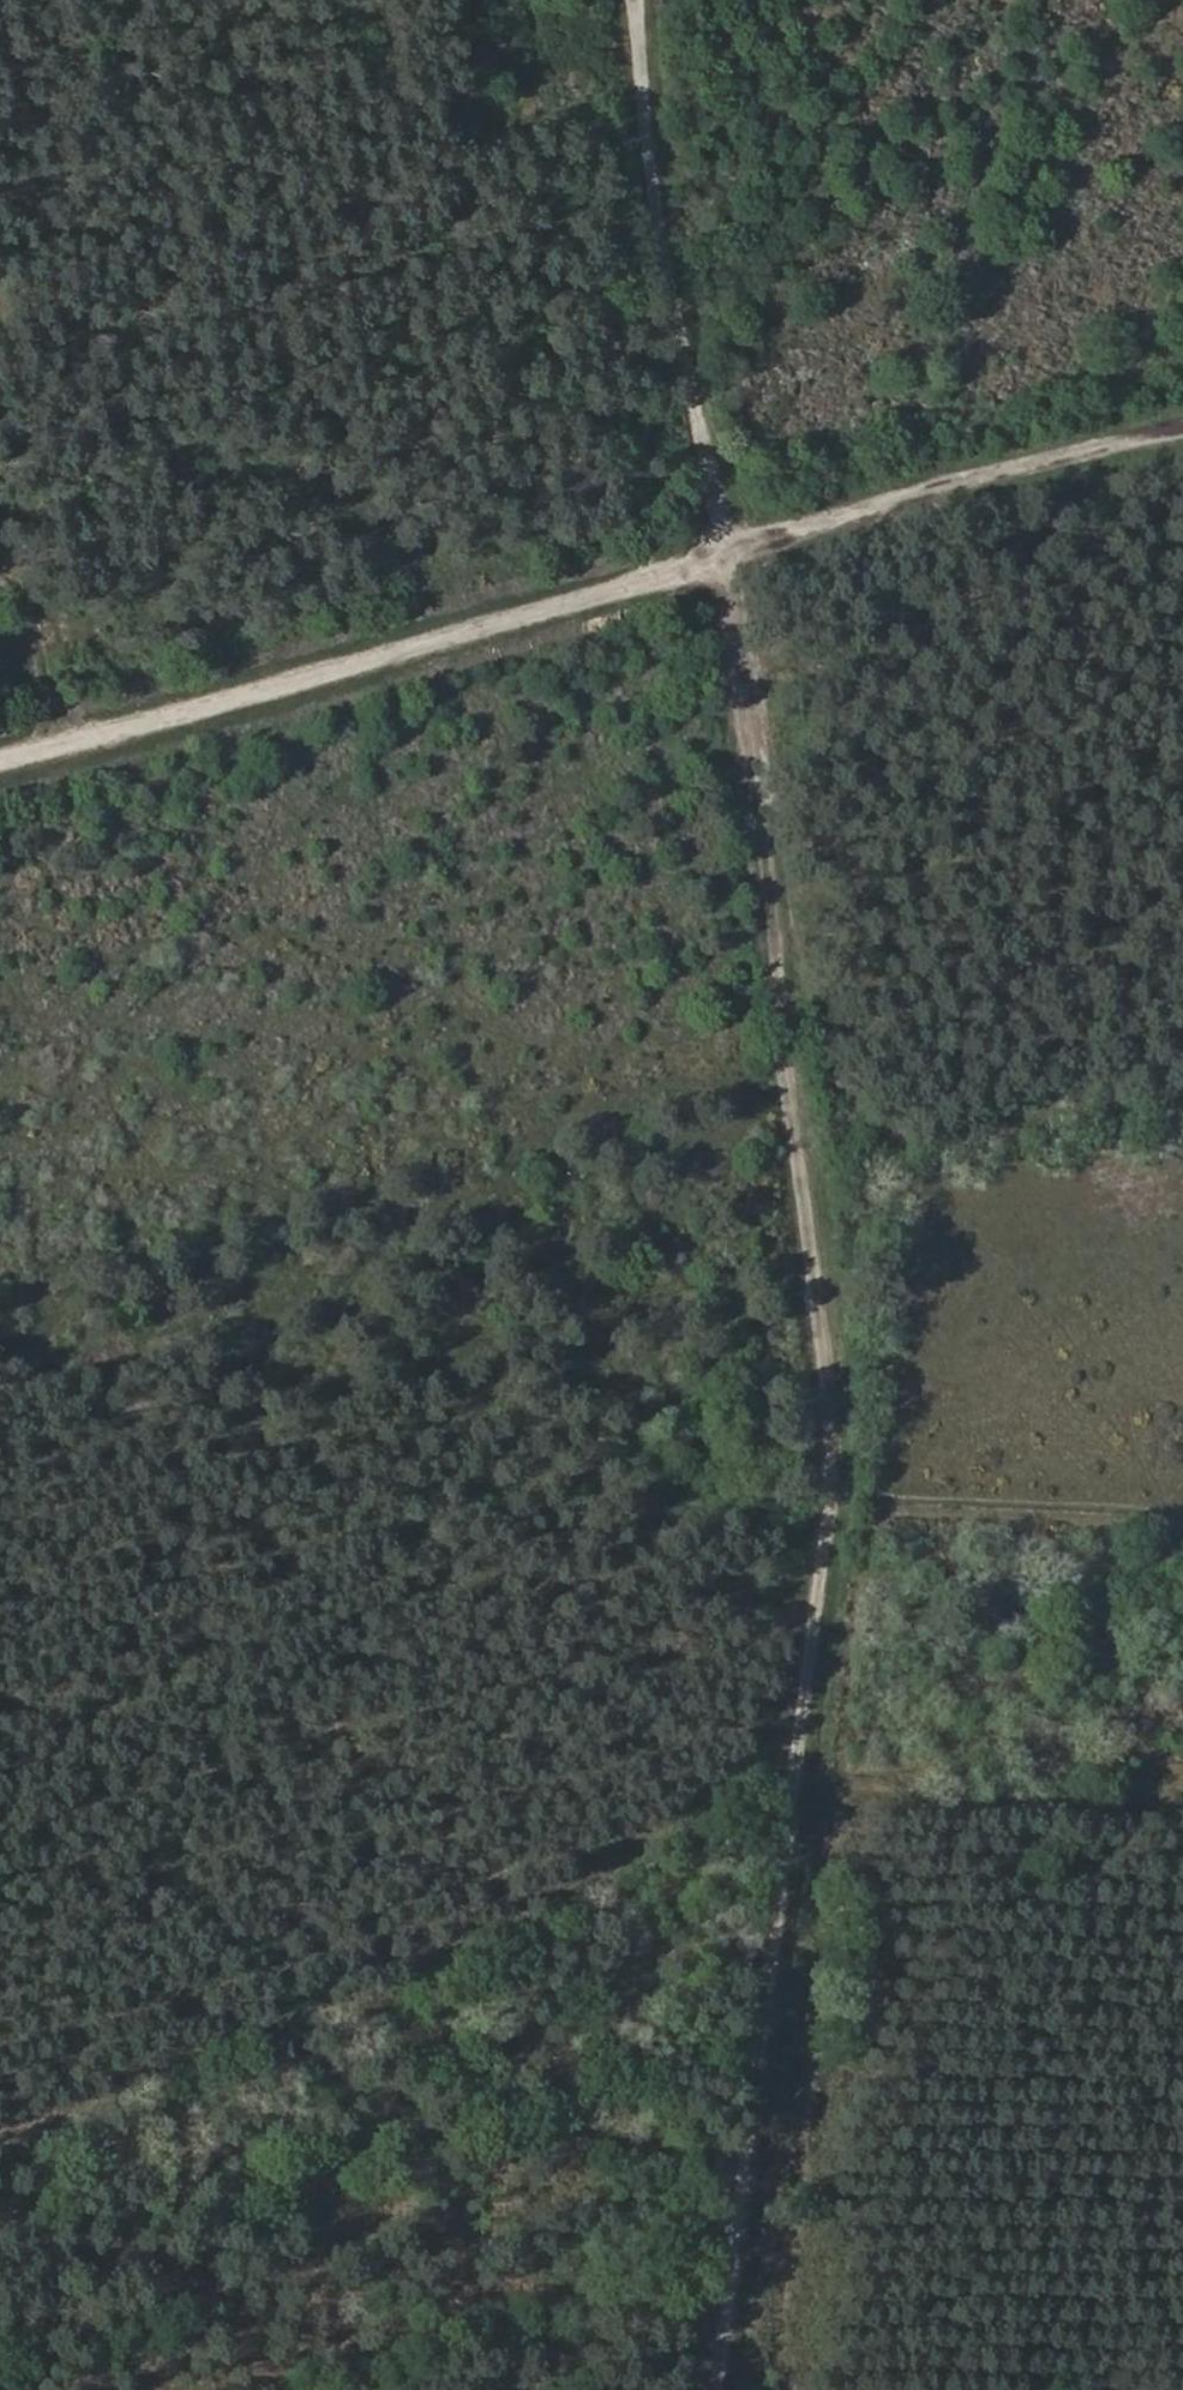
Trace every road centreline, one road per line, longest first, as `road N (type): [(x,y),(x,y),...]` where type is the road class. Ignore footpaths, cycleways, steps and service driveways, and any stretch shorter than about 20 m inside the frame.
road 1 (track): [(740,2389),(842,1489),(741,533),(650,0)]
road 2 (track): [(741,533),(300,713),(0,809)]
road 3 (residential): [(741,533),(1182,413)]

